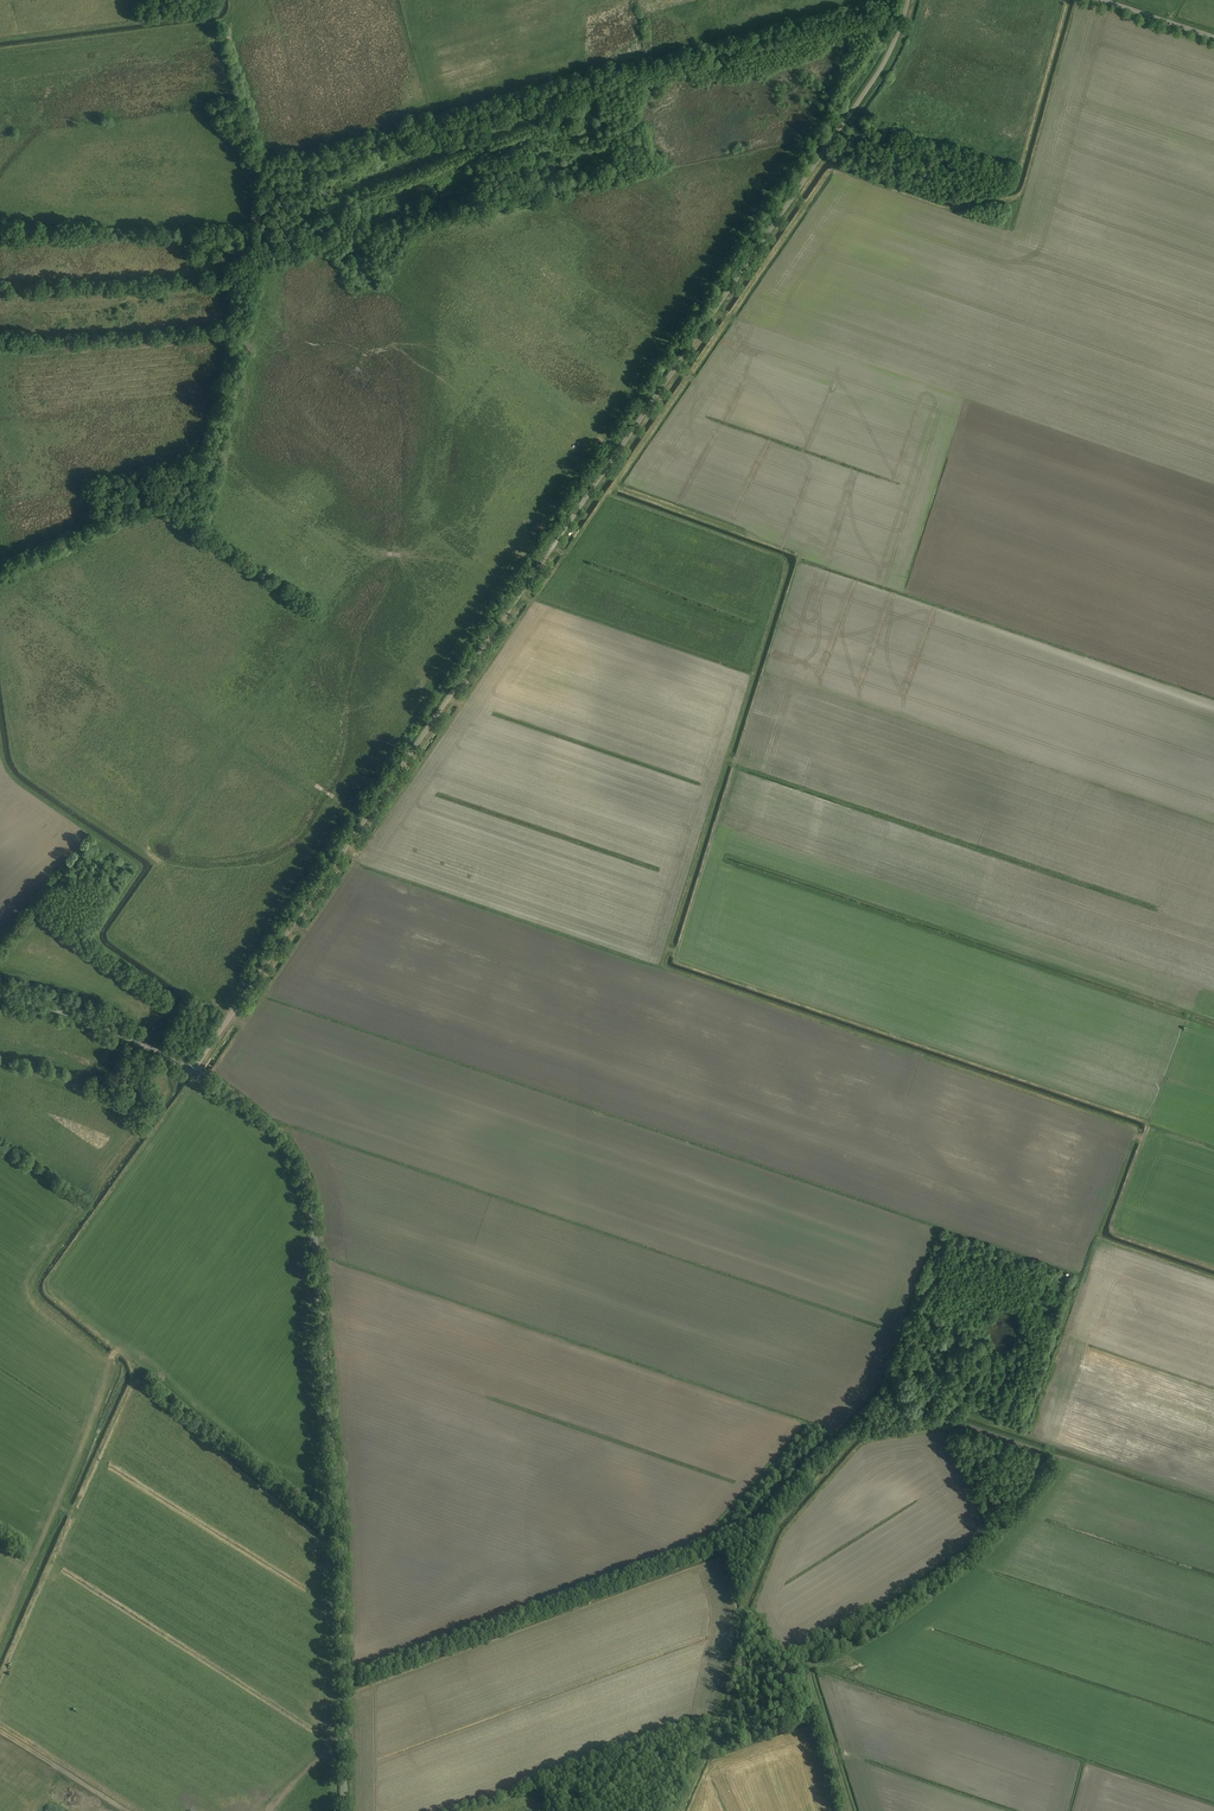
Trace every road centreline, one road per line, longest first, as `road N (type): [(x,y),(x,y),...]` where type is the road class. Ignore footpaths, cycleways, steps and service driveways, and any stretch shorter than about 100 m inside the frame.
road 1 (unclassified): [(193,1071),(865,92),(908,0)]
road 2 (tertiary): [(344,1810),(341,1543),(309,1194),(268,1127),(193,1071)]
road 3 (track): [(851,1810),(808,1661),(1001,1528),(1047,1457)]
road 4 (tertiary): [(193,1071),(80,1016),(0,996)]

